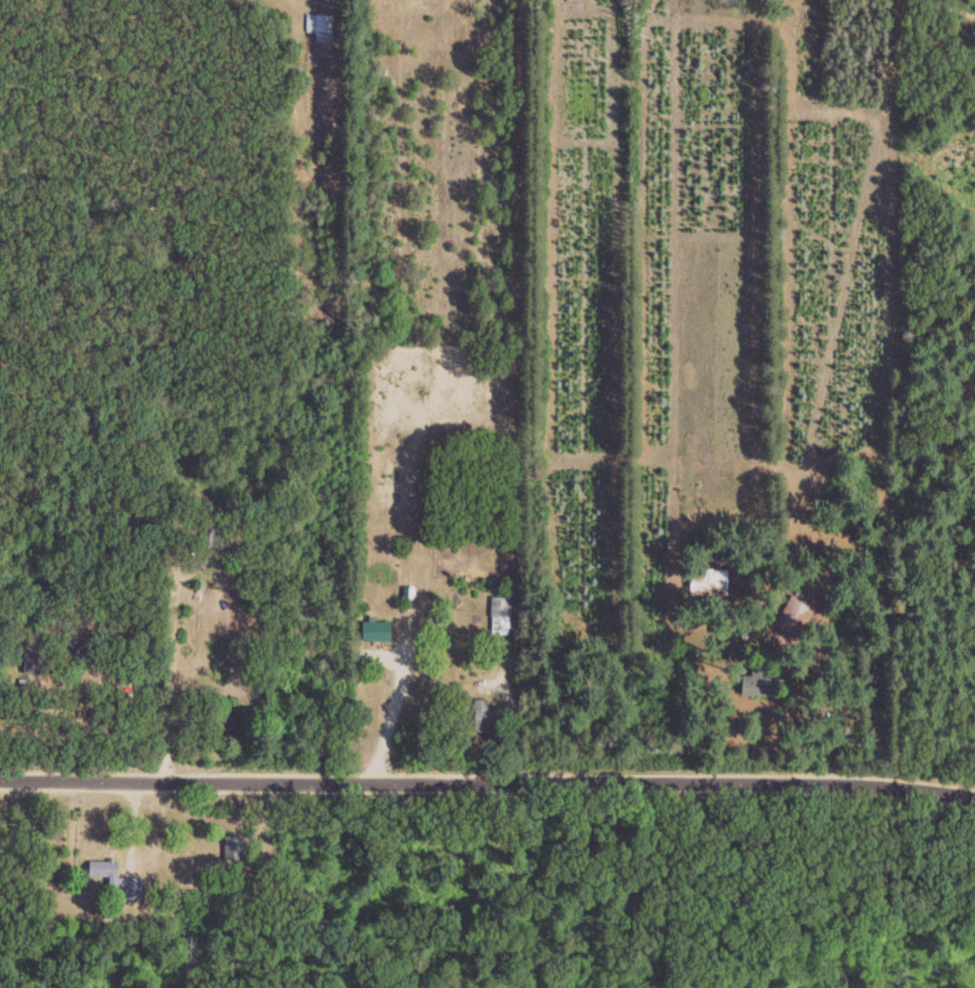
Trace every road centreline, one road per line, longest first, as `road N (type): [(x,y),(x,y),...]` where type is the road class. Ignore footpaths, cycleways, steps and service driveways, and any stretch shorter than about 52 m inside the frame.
road 1 (tertiary): [(0,772),(377,775),(866,759),(974,775)]

